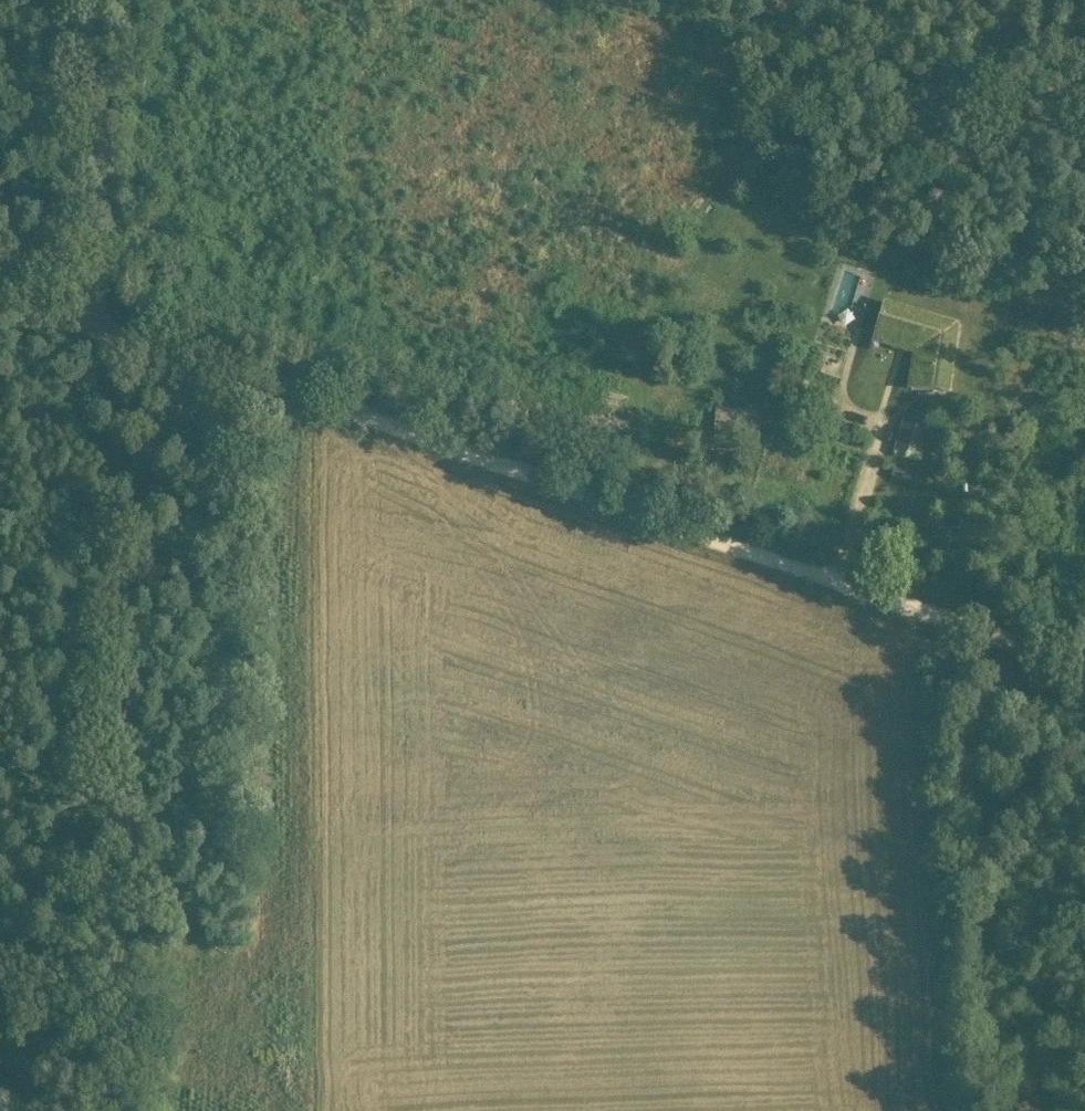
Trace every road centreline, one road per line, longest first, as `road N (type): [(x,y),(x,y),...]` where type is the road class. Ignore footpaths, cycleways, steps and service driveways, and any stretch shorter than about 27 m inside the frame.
road 1 (track): [(1084,665),(102,325),(92,0)]
road 2 (track): [(102,325),(114,1110)]

